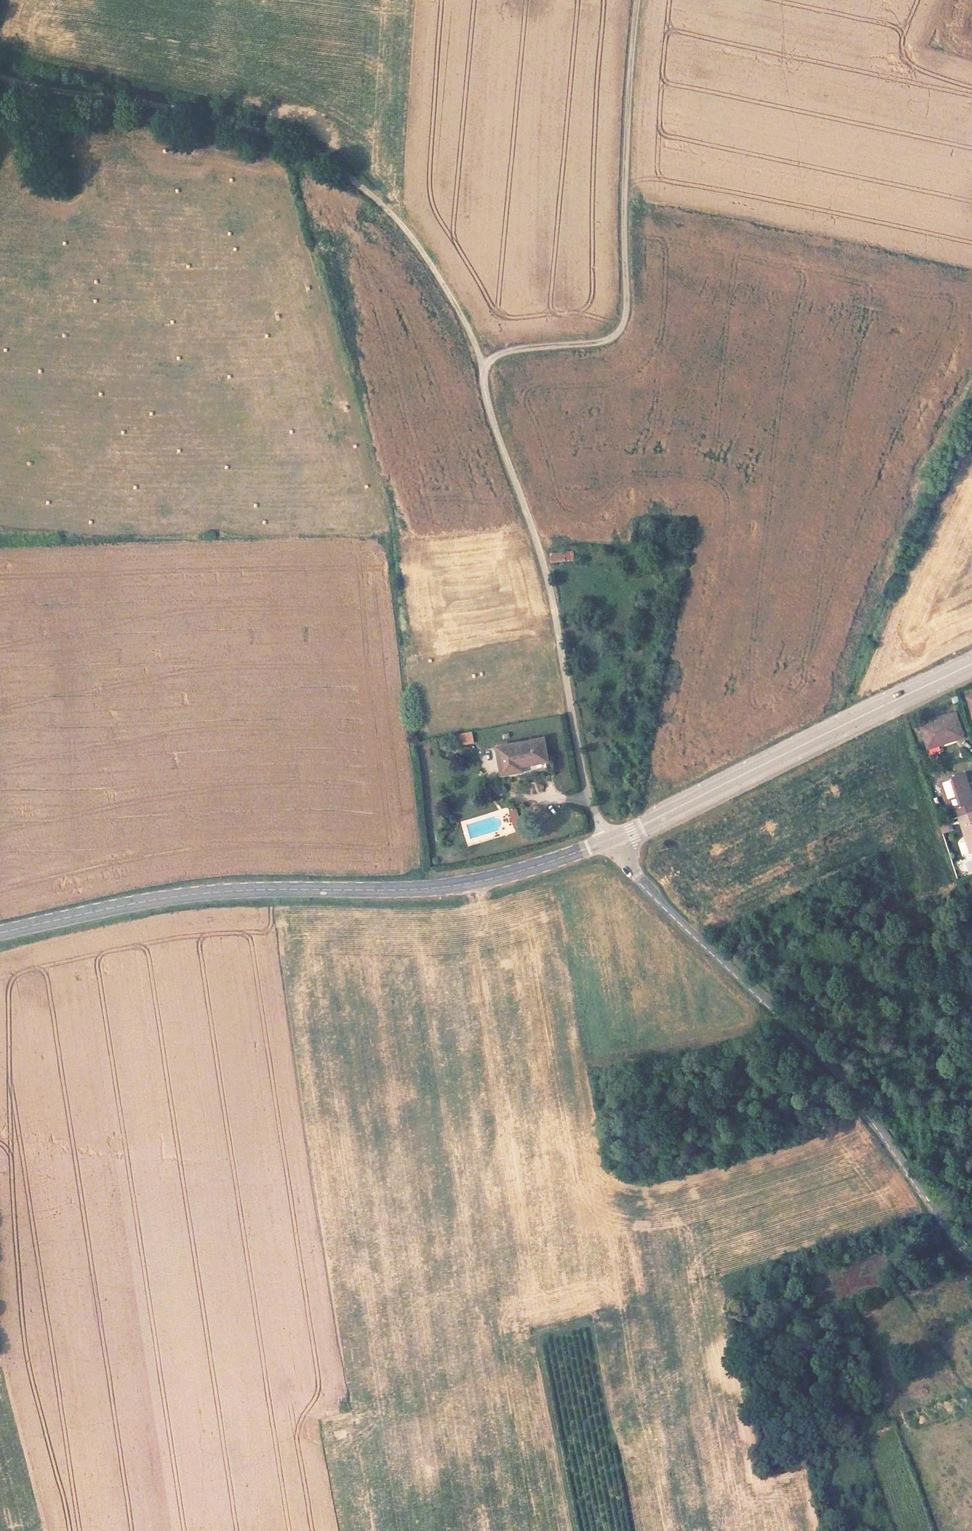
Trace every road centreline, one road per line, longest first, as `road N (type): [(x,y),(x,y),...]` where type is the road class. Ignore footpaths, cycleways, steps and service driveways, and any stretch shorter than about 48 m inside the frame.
road 1 (track): [(611,840),(589,796),(544,567),(496,429),(484,366),(508,351),(608,339),(622,326),(639,0)]
road 2 (secondary): [(0,933),(176,896),(469,884),(611,840)]
road 3 (track): [(484,366),(407,233),(318,158),(216,118),(0,80)]
road 4 (residential): [(971,1264),(875,1129),(611,840)]
road 5 (secondary): [(611,840),(971,663)]

